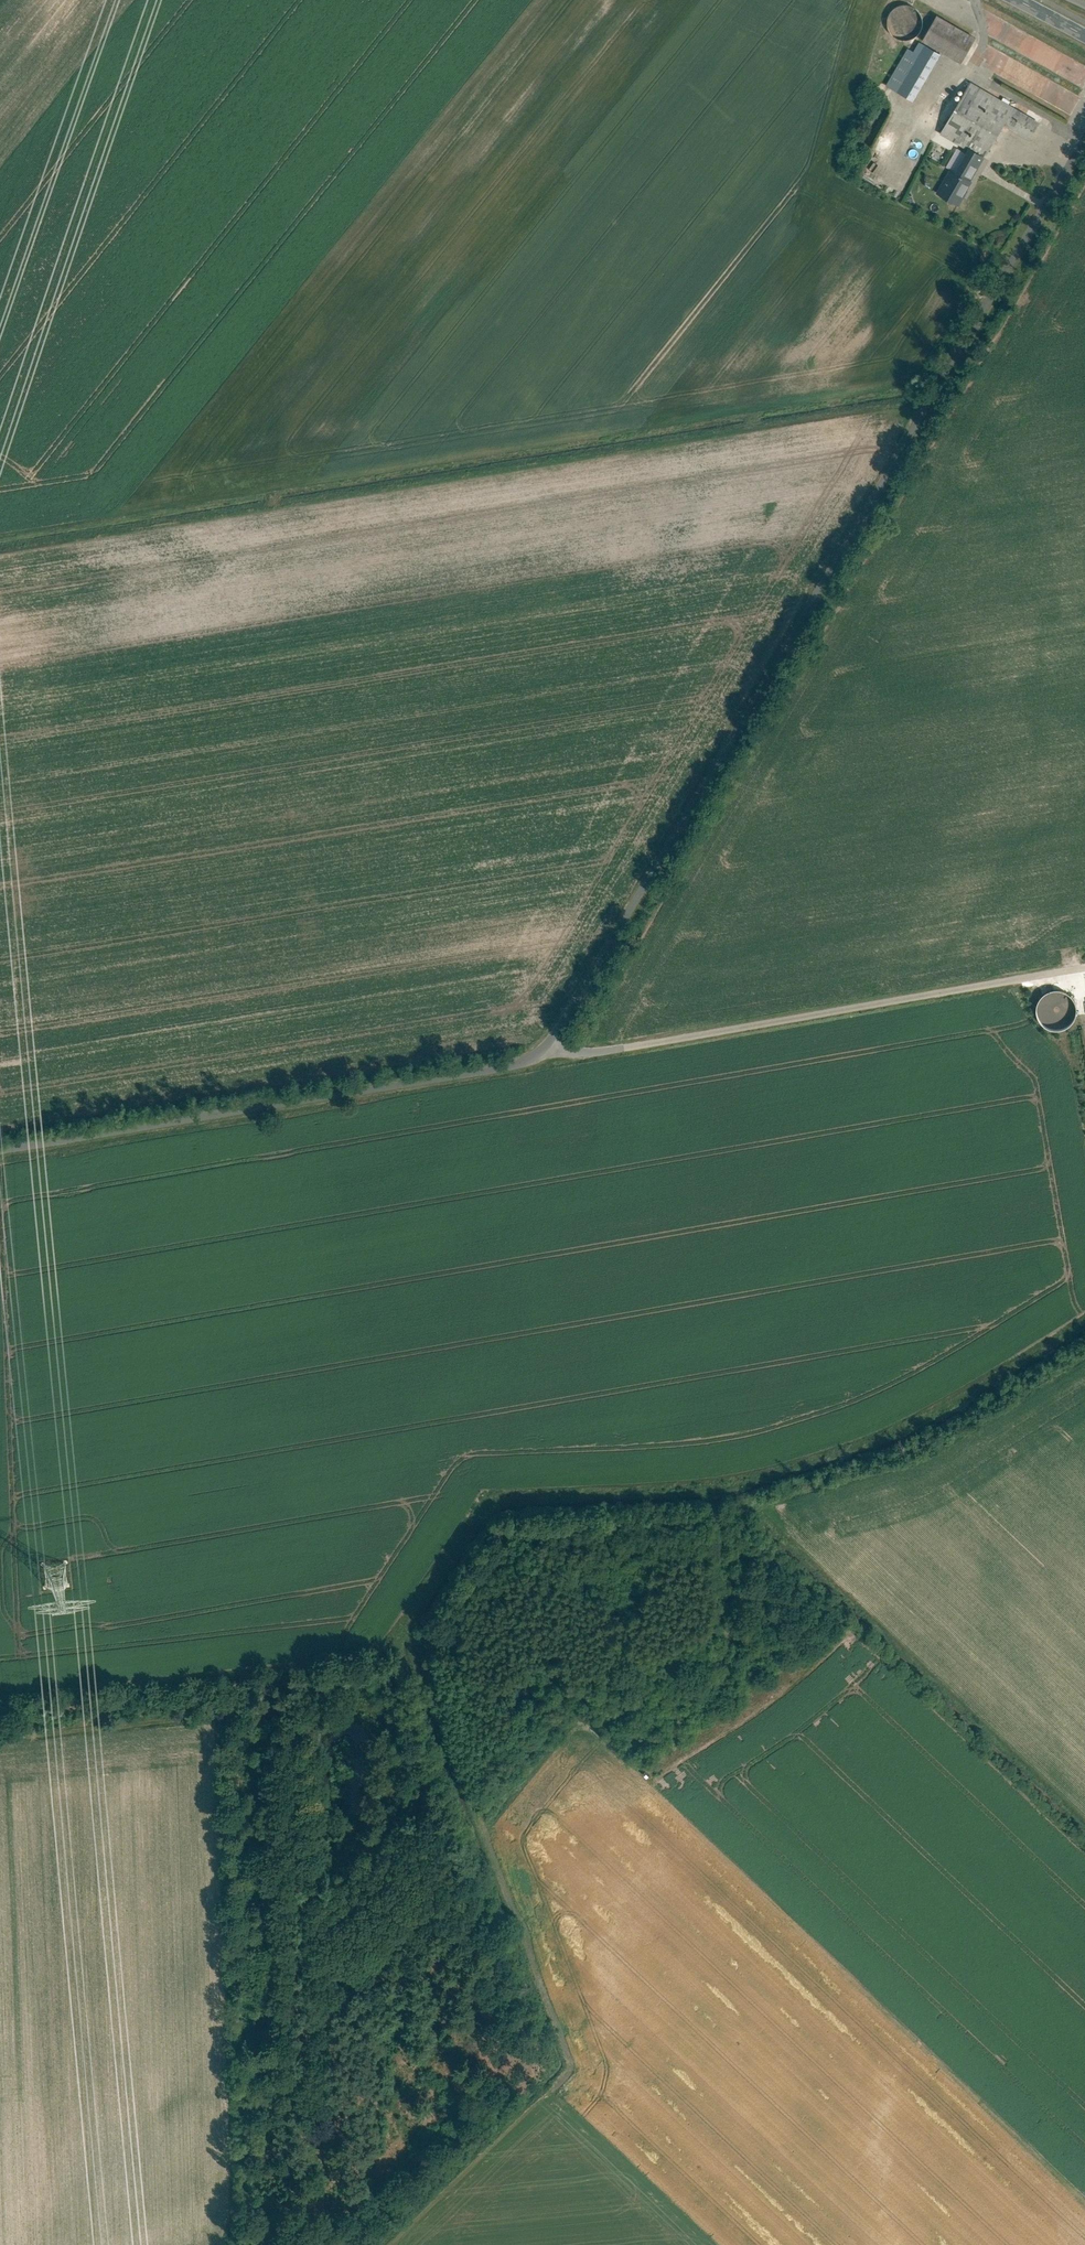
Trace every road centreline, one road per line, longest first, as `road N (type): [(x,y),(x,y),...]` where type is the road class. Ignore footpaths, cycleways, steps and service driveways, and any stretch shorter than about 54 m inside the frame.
road 1 (residential): [(1084,140),(537,1058),(0,1151)]

